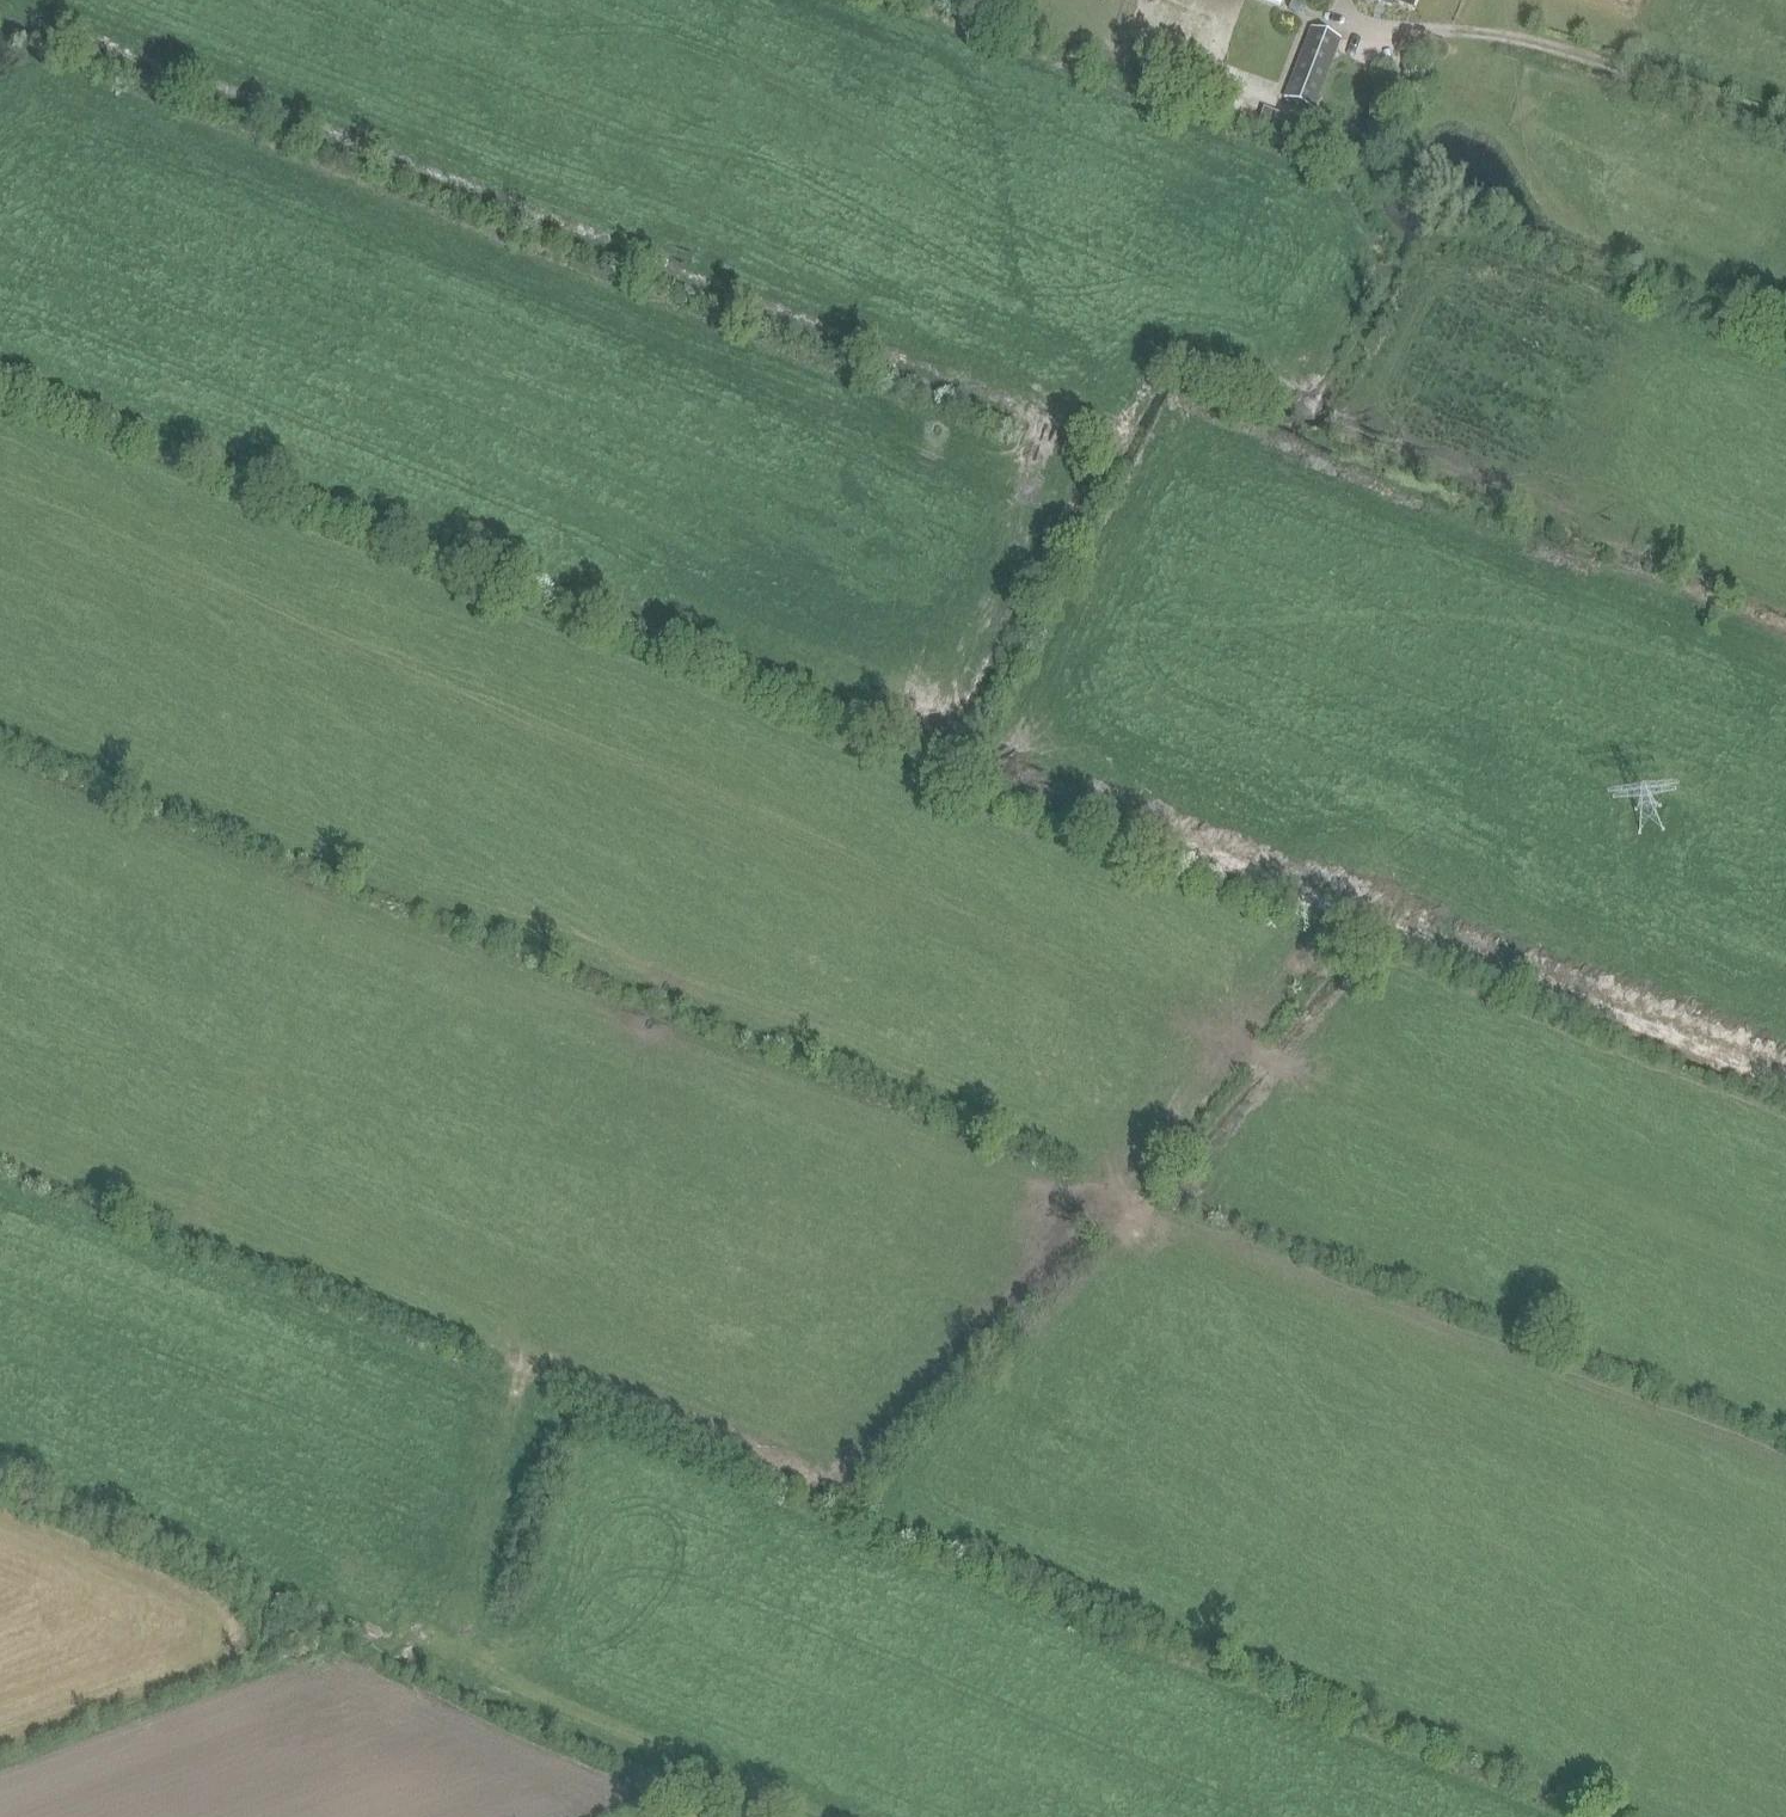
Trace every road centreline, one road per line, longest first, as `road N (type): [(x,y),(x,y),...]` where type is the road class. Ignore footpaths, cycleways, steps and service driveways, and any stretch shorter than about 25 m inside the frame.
road 1 (track): [(1389,24),(1568,61),(1785,141)]

